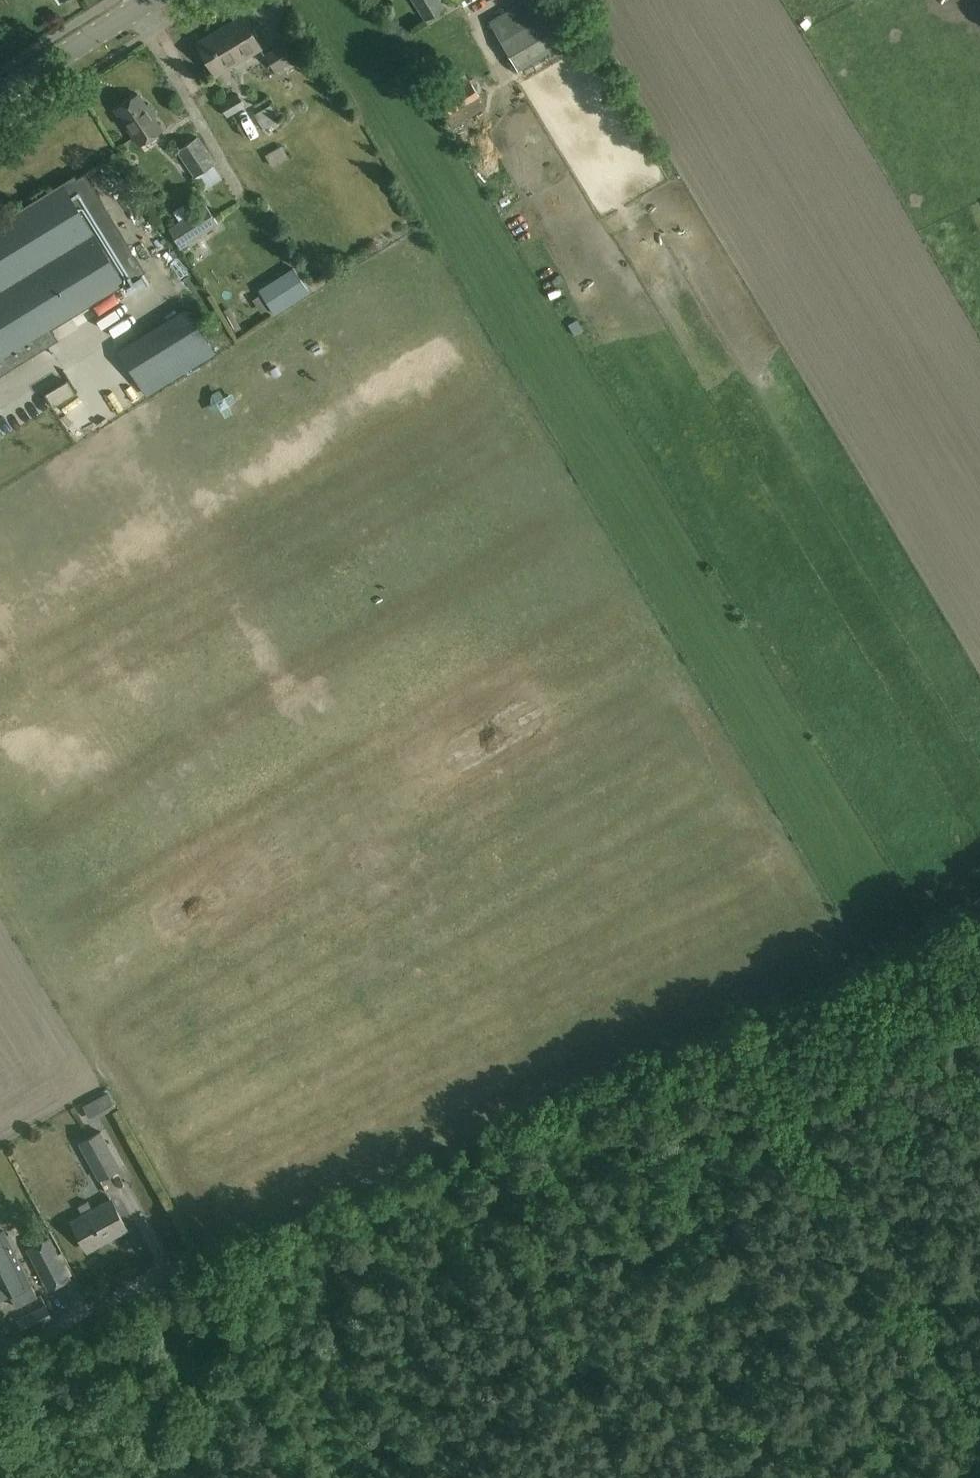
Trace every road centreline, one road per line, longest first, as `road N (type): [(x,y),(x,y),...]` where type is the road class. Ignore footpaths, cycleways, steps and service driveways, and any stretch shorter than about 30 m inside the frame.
road 1 (residential): [(186,1253),(0,1358)]
road 2 (tertiary): [(0,95),(152,0)]

